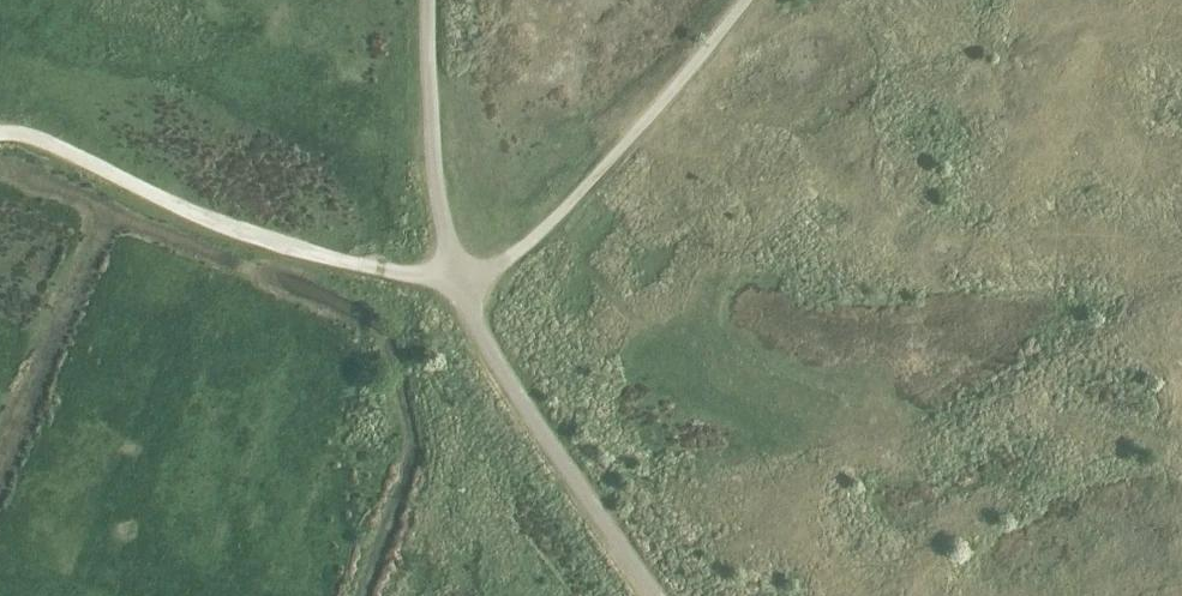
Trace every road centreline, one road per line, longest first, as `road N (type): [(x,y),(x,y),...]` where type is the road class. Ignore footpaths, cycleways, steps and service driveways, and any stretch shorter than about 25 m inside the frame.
road 1 (track): [(455,276),(283,245),(0,132)]
road 2 (track): [(455,276),(491,269),(526,246),(631,137),(743,0)]
road 3 (track): [(656,595),(505,377),(455,276)]
road 4 (track): [(455,276),(430,108),(427,0)]

